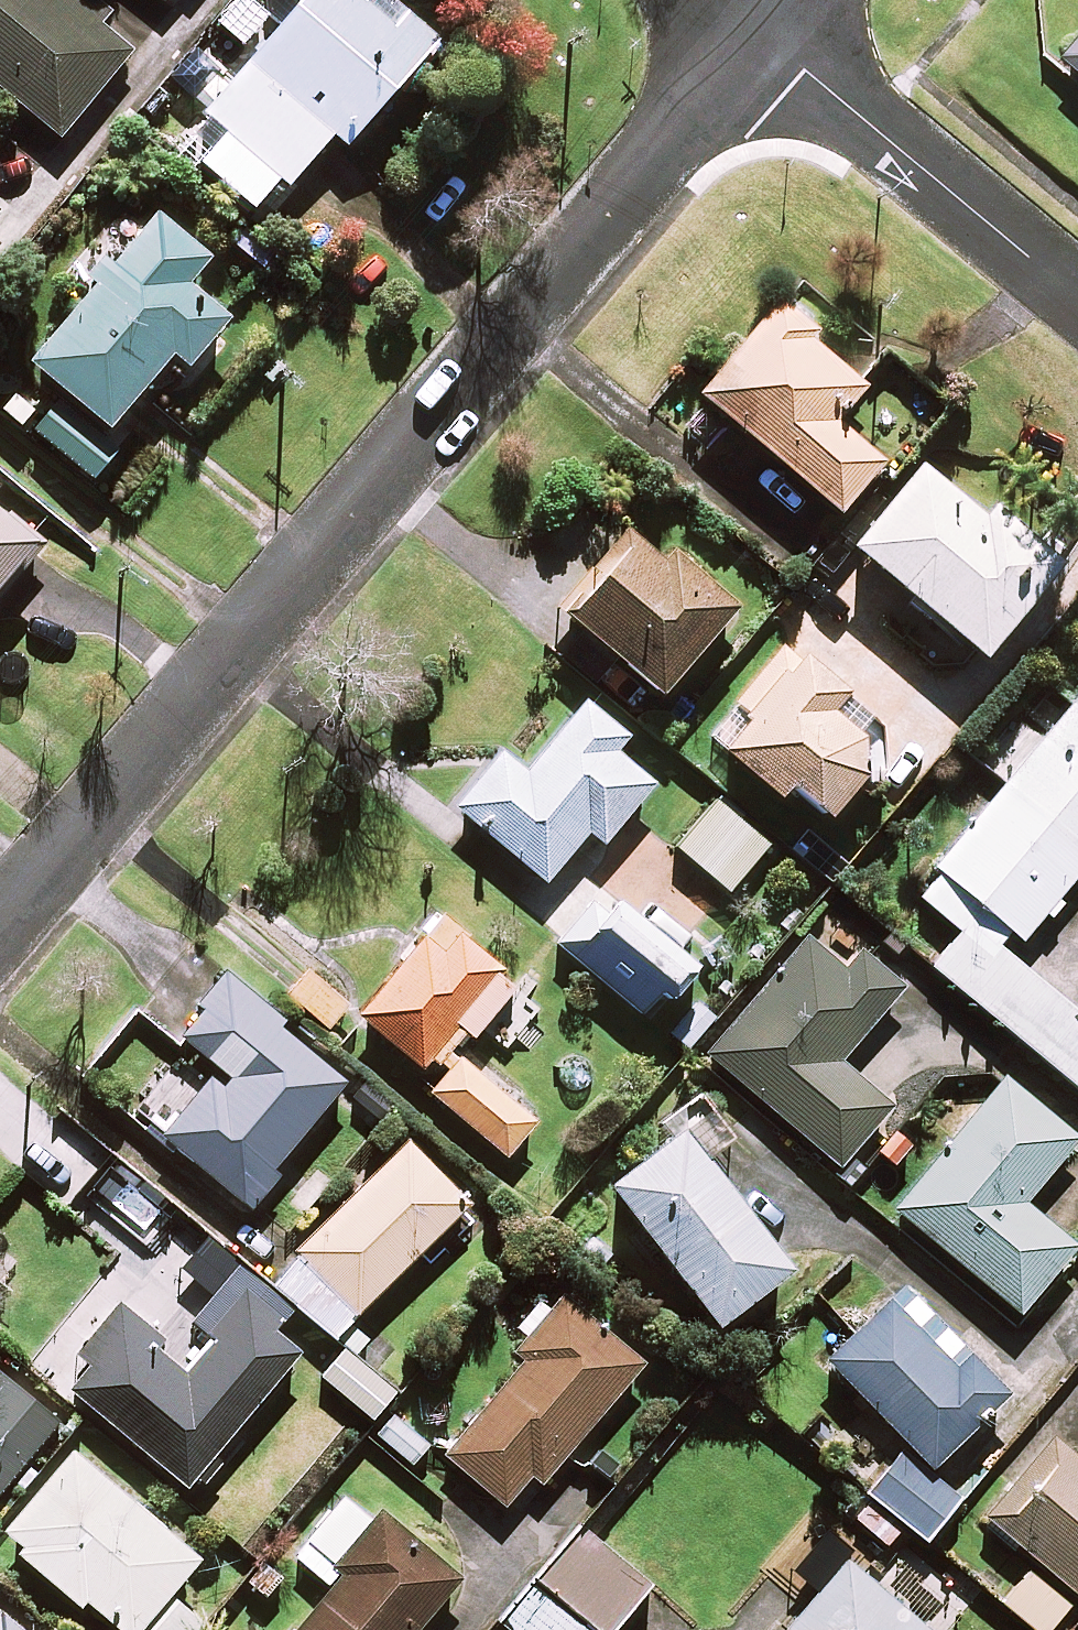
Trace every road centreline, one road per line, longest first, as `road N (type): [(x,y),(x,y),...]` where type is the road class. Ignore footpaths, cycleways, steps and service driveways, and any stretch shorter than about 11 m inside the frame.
road 1 (residential): [(0,936),(761,30)]
road 2 (residential): [(761,30),(1077,293)]

